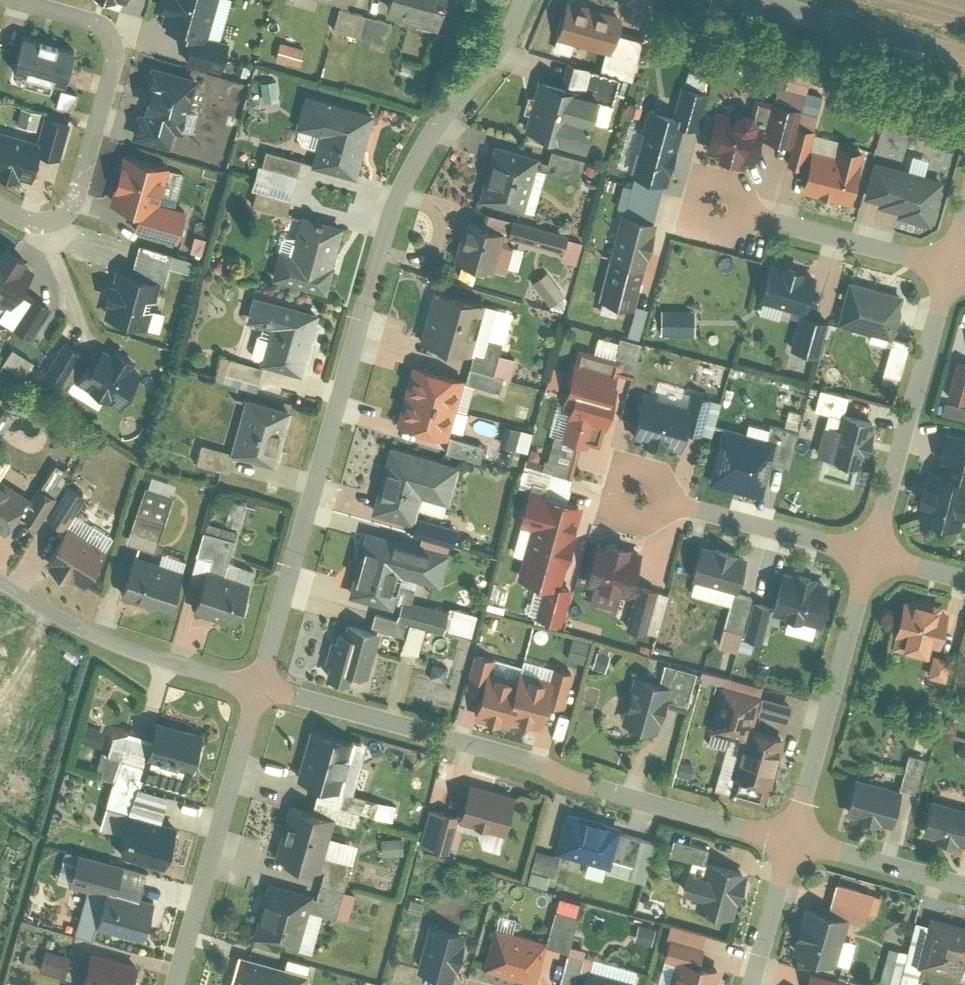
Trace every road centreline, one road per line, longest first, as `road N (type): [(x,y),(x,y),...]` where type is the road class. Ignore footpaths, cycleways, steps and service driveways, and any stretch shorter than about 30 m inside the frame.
road 1 (residential): [(519,0),(505,35),(409,169),(387,219),(258,688)]
road 2 (residential): [(788,844),(258,688)]
road 3 (residential): [(15,0),(98,20),(112,33),(115,51),(64,218),(43,225),(0,207)]
road 4 (residential): [(258,688),(176,984)]
road 5 (residential): [(871,559),(951,265)]
road 6 (residential): [(788,844),(871,559)]
road 7 (residential): [(0,579),(96,638),(258,688)]
road 8 (unclassified): [(964,55),(730,0)]
road 9 (residential): [(642,498),(871,559)]
road 10 (residential): [(951,265),(723,206)]
road 11 (residential): [(964,884),(788,844)]
road 12 (residential): [(788,844),(751,984)]

